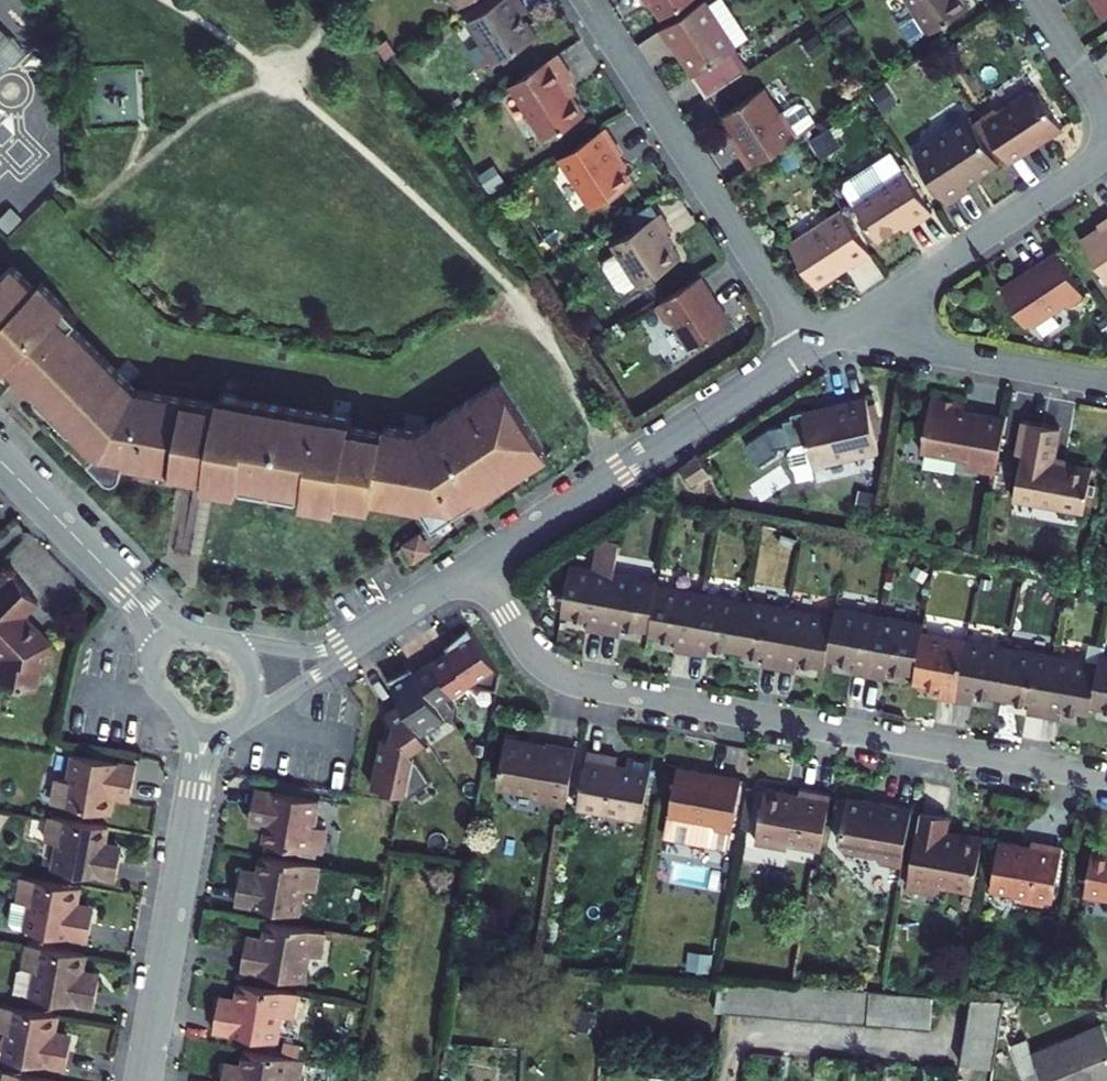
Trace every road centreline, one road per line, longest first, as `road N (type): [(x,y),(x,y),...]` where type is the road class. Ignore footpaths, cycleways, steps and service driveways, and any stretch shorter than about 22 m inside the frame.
road 1 (residential): [(478,563),(542,667),(560,680),(1106,780)]
road 2 (residential): [(584,0),(809,347)]
road 3 (residential): [(809,347),(478,563)]
road 4 (residential): [(142,1080),(204,732)]
road 5 (residential): [(839,330),(1106,154)]
road 6 (residential): [(1106,381),(839,330)]
road 7 (residential): [(123,589),(0,464)]
road 8 (residential): [(478,563),(342,652)]
road 9 (residential): [(1032,0),(1106,116)]
road 10 (residential): [(240,720),(342,652)]
road 11 (residential): [(342,652),(310,658),(224,642)]

